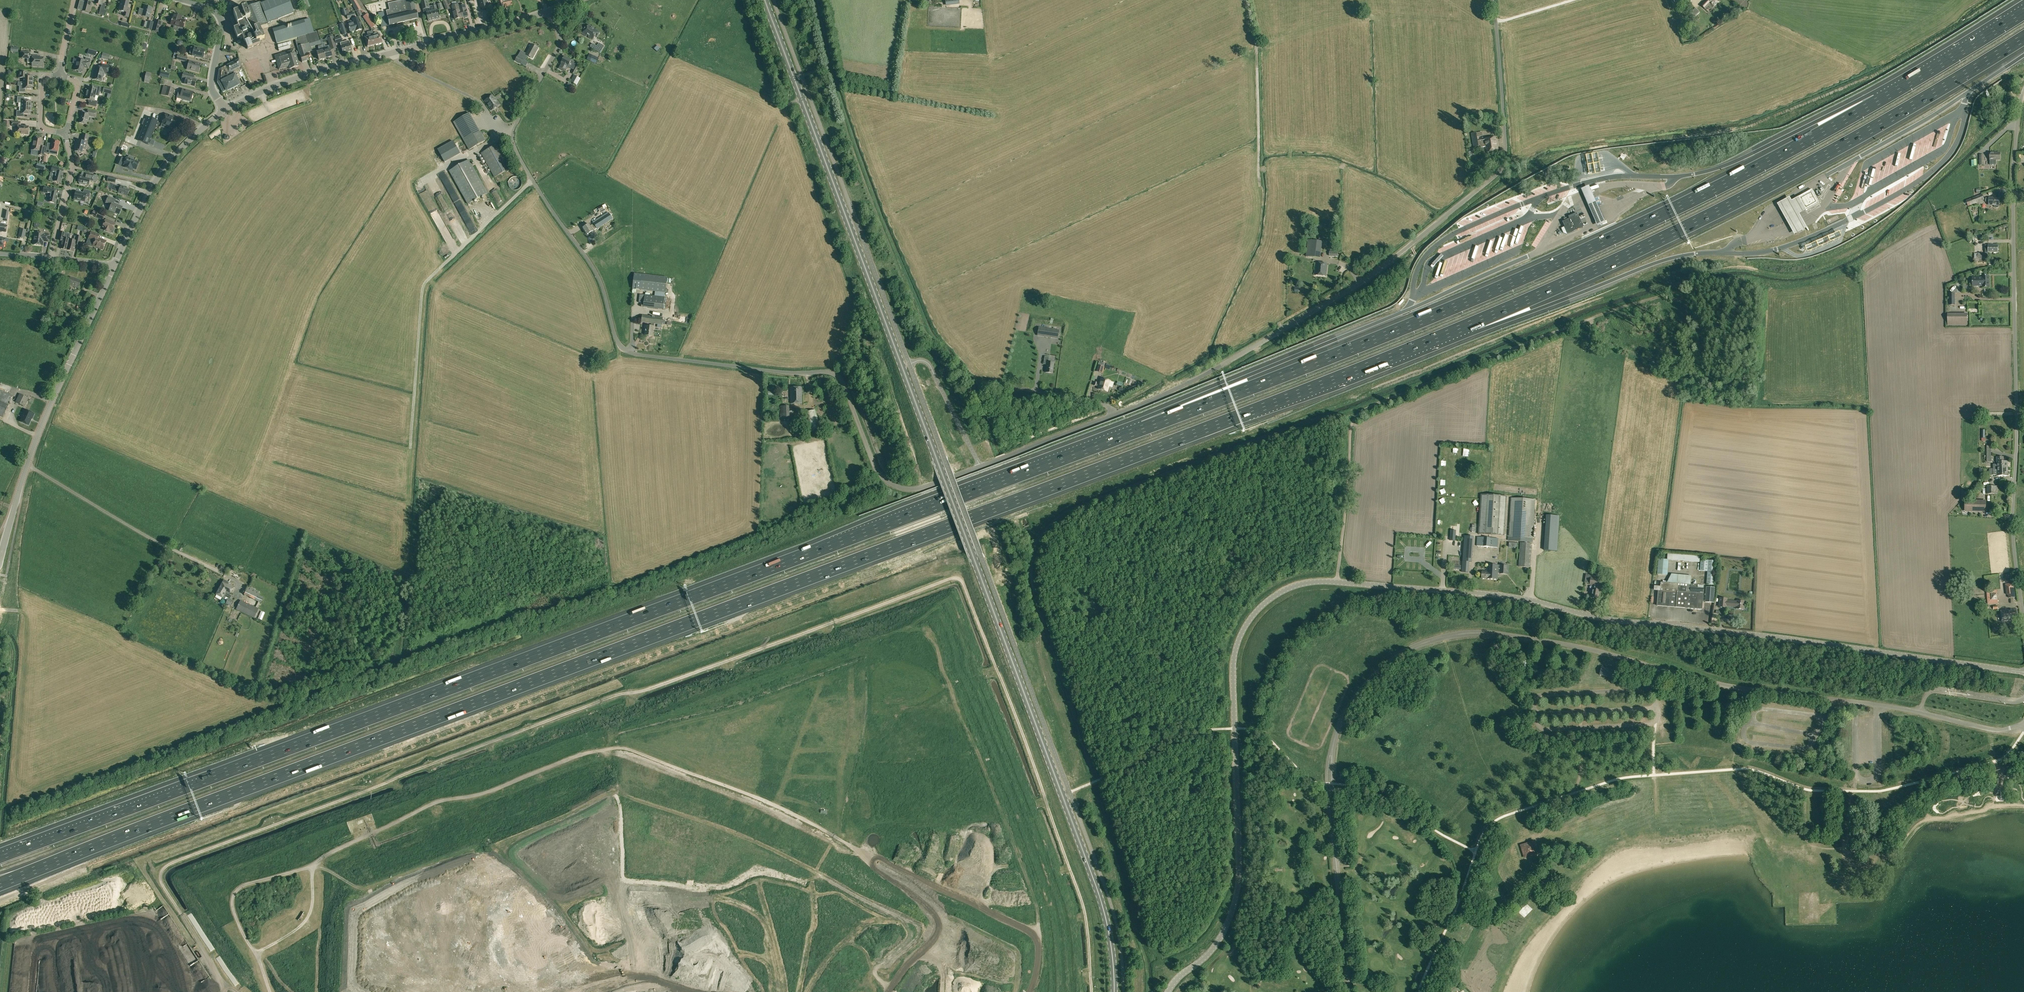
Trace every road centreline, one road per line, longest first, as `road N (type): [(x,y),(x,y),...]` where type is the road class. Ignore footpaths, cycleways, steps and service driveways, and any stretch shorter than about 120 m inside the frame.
road 1 (motorway): [(0,883),(1475,323)]
road 2 (track): [(1091,991),(1080,896),(964,586),(953,578),(167,865),(162,884),(223,983)]
road 3 (unclassified): [(528,172),(595,271),(623,349),(832,373),(882,480),(916,489),(1209,372),(1362,283),(1492,179),(1506,157),(1492,0)]
road 4 (motorway): [(1143,428),(0,858)]
road 5 (tertiary): [(1168,991),(1211,950),(1233,909),(1239,868),(1236,650),(1257,610),(1294,586),(1327,582),(1487,594),(1616,620),(2023,672)]
road 6 (track): [(1029,991),(1039,953),(1027,931),(777,807),(621,748),(432,804),(312,866),(247,884),(232,900),(256,952),(308,918),(313,899)]
road 7 (secondary): [(1114,991),(1101,900),(765,0)]
road 8 (motorway): [(1878,101),(1591,248),(1143,428)]
road 9 (motorway): [(1475,323),(1750,195),(2023,37)]
road 10 (unclassified): [(2023,621),(2011,518),(2013,175),(2023,90)]
road 11 (track): [(1337,582),(1358,415),(1601,315)]
road 12 (residential): [(225,110),(297,78),(550,11)]
road 13 (track): [(533,179),(423,286),(411,447)]
road 14 (unclassified): [(0,558),(45,416),(114,266)]
road 15 (motorway): [(1405,311),(1143,428)]
road 16 (motorway): [(1475,323),(1531,312),(1695,253)]
road 17 (motorway): [(1878,101),(1695,174)]
road 18 (residential): [(114,266),(161,173),(225,110)]
road 19 (track): [(889,991),(939,925),(867,855)]
road 20 (unclassified): [(528,172),(513,131),(559,46),(550,11)]
road 21 (motorway): [(2023,12),(1878,101)]
road 22 (unclassified): [(225,110),(211,84),(220,17),(180,0)]
road 23 (residential): [(51,259),(74,165),(66,133)]

